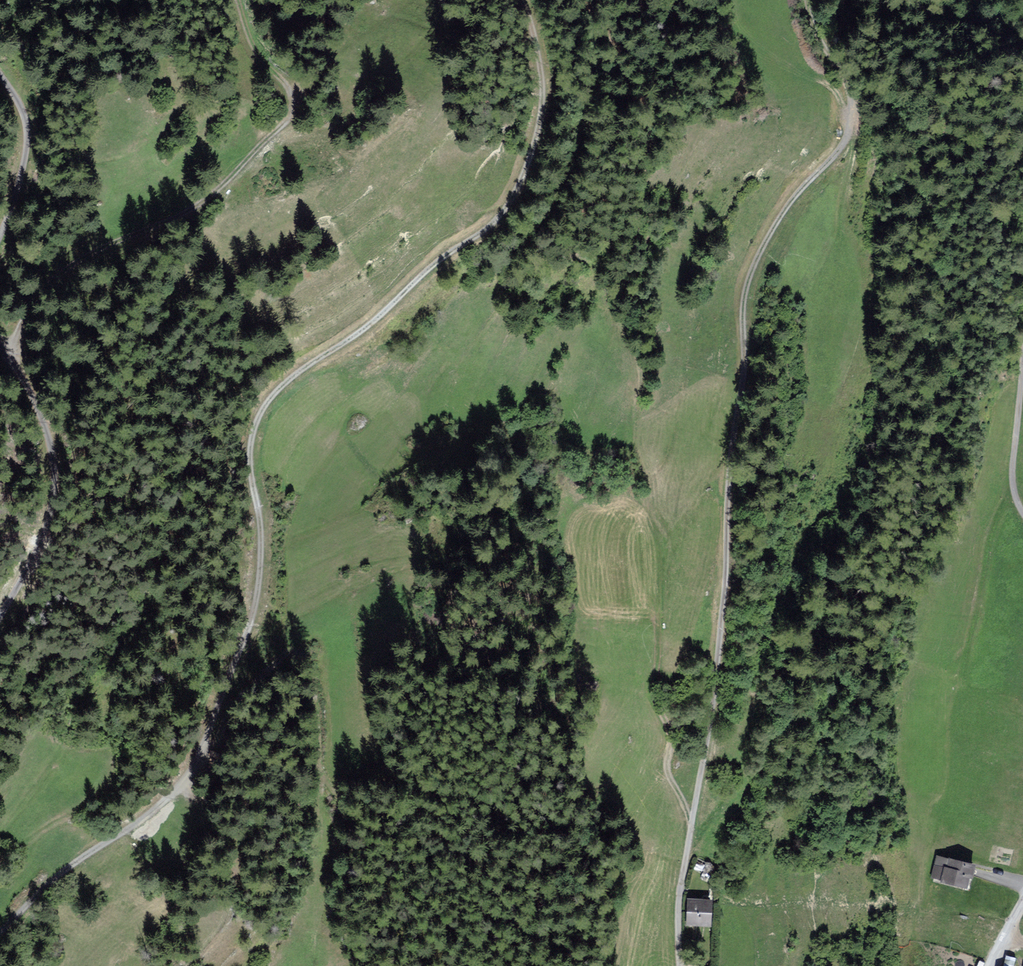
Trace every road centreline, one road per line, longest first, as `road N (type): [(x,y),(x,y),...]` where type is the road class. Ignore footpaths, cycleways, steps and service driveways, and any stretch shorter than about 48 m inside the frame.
road 1 (track): [(821,0),(819,39),(852,112),(836,152),(782,214),(745,297),(721,623),(678,907),(680,965)]
road 2 (track): [(521,0),(545,93),(517,190),(500,216),(306,366),(272,405),(258,429),(253,472),(259,585),(218,693)]
road 3 (track): [(218,693),(270,649),(299,646),(347,846),(339,919),(371,965)]
road 4 (track): [(258,53),(290,91),(282,126),(184,214),(80,261),(0,315)]
road 5 (track): [(0,933),(59,877),(185,781),(218,693)]
road 6 (unclassified): [(0,619),(38,547),(55,486),(47,430),(0,349)]
road 7 (unclassified): [(0,239),(27,133),(0,74)]

